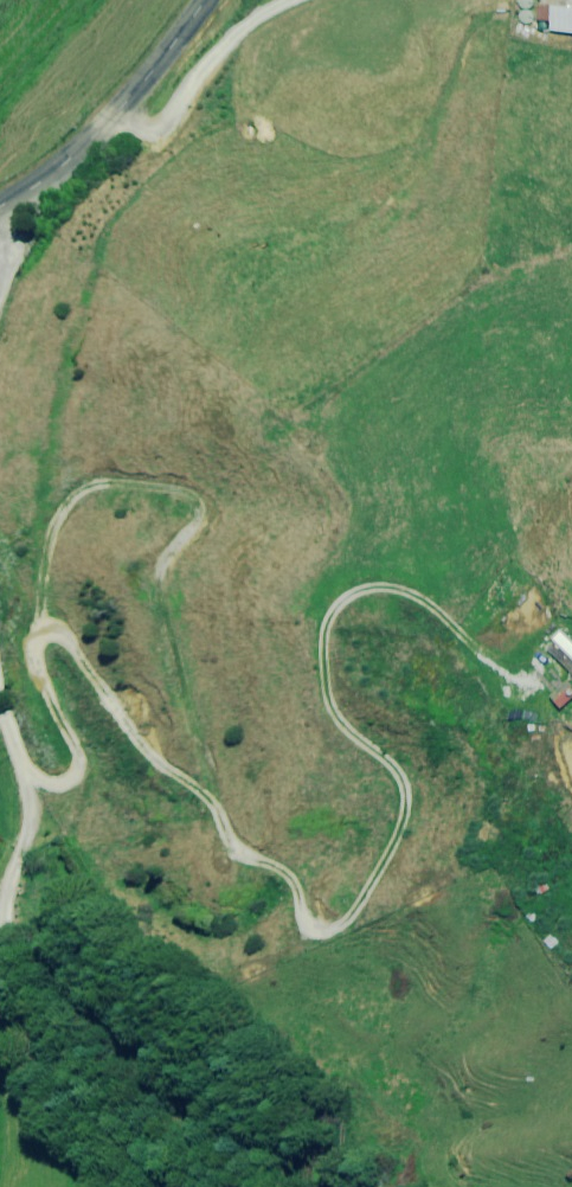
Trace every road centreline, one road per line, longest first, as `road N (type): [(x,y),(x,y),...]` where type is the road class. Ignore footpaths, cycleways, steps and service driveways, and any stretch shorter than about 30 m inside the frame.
road 1 (track): [(518,696),(435,602),(383,593),(346,603),(325,628),(334,719),(409,795),(369,890),(338,922),(306,929),(300,888),(230,846),(161,585),(196,511),(176,493),(98,482),(53,511),(35,587),(48,695),(78,768),(70,781),(28,778)]
road 2 (tertiary): [(0,212),(83,146),(205,0)]

